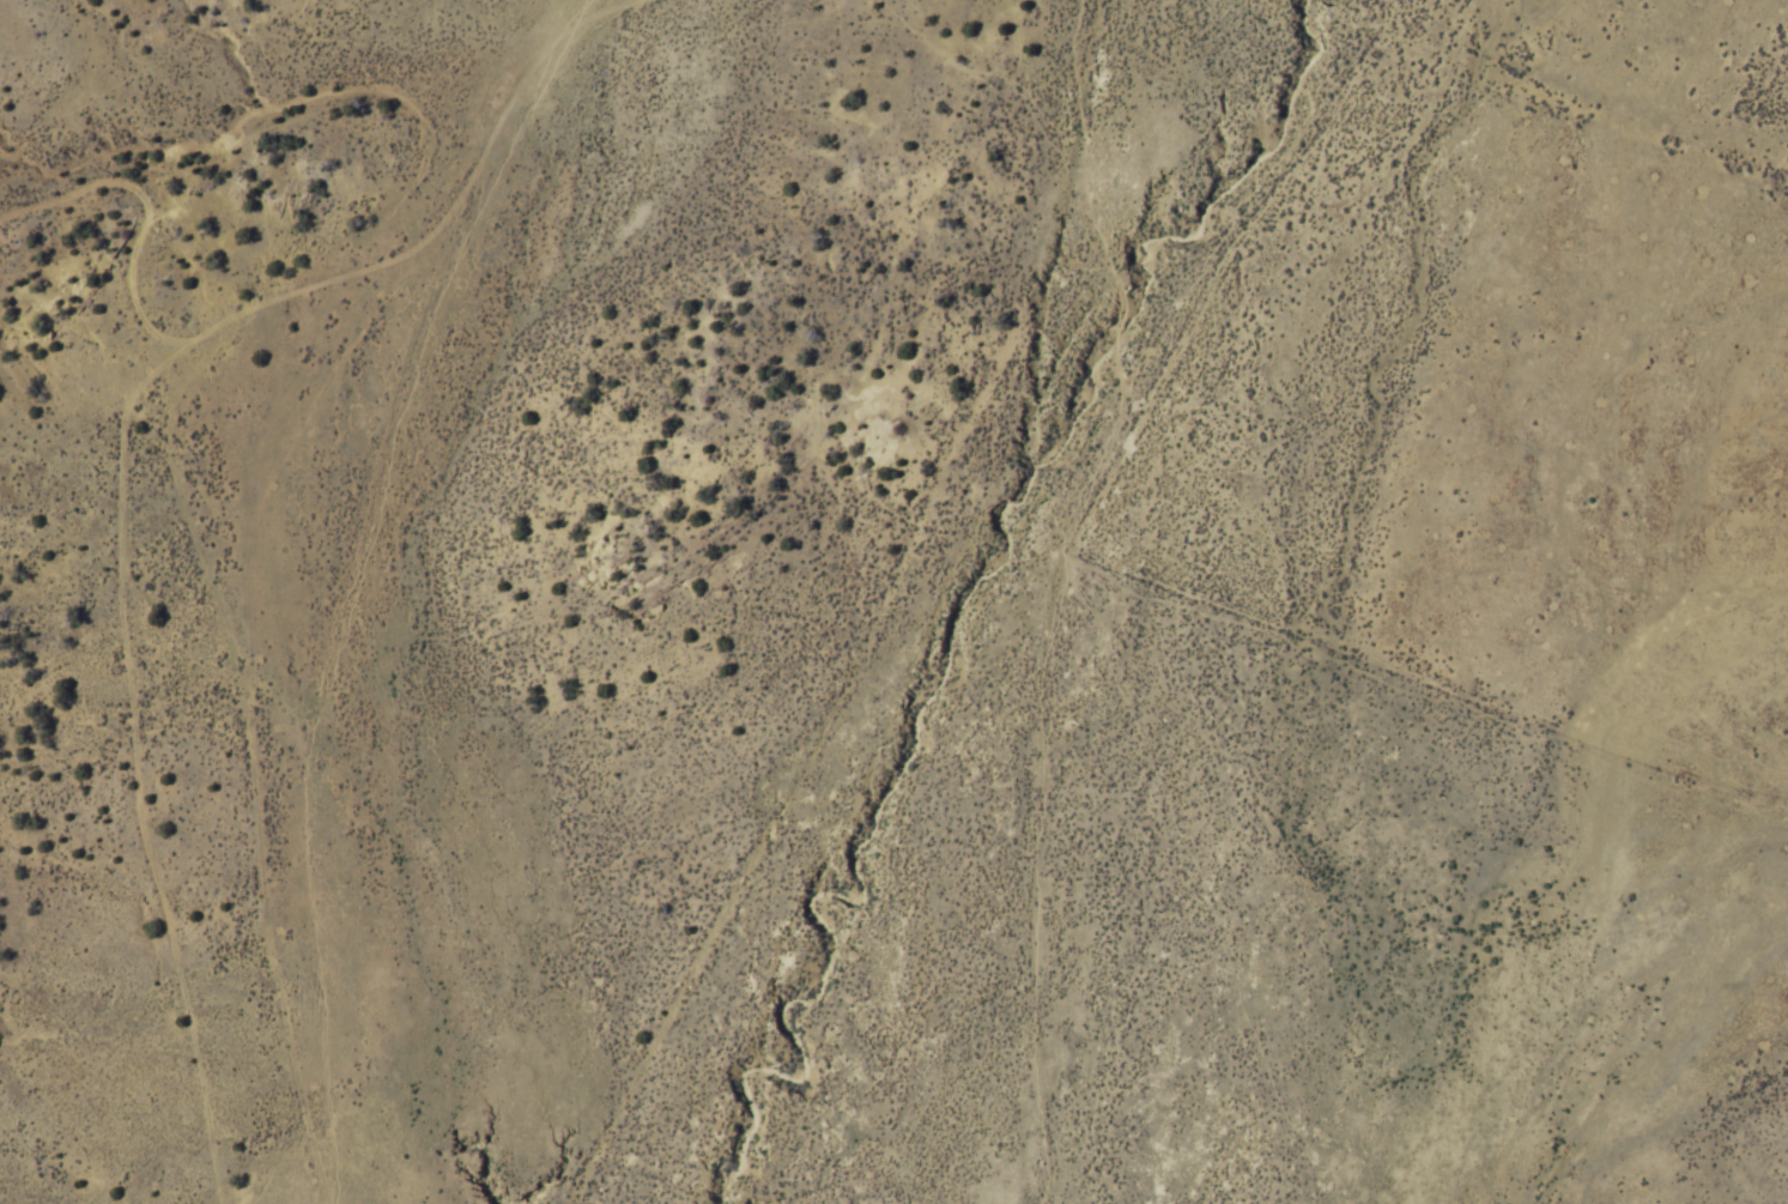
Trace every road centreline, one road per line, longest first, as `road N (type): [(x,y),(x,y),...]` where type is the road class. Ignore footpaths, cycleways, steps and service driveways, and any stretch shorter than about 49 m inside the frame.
road 1 (residential): [(374,1203),(327,1094),(190,513),(196,381),(218,331),(327,232),(436,167),(446,103),(520,78),(598,0)]
road 2 (residential): [(1076,0),(1028,266),(946,399),(589,1178),(570,1203)]

